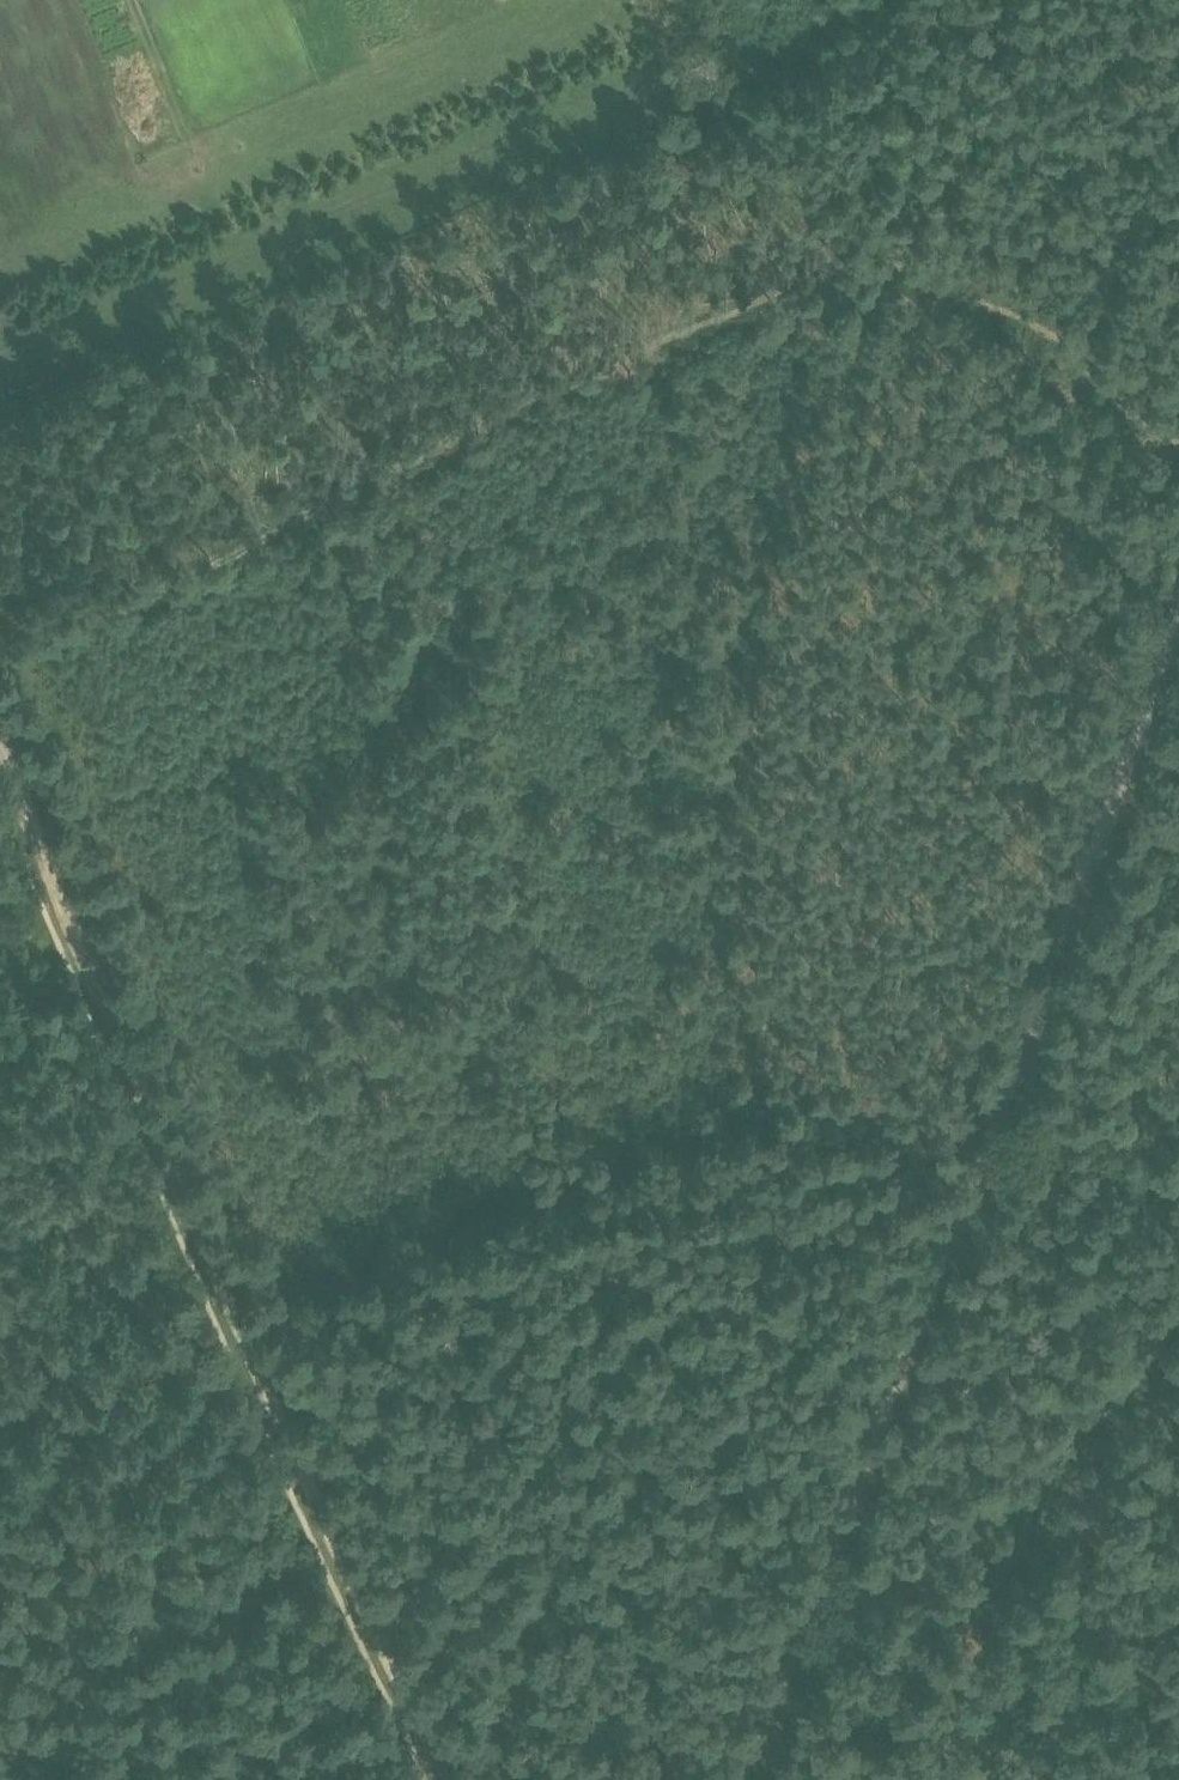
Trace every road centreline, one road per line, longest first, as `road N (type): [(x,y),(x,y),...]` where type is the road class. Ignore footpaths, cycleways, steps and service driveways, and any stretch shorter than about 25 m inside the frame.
road 1 (track): [(0,743),(435,1779)]
road 2 (track): [(751,1099),(888,0)]
road 3 (track): [(746,1779),(1016,1031)]
road 4 (track): [(248,1334),(751,1099),(967,1158)]
road 5 (track): [(1016,1031),(1178,607)]

